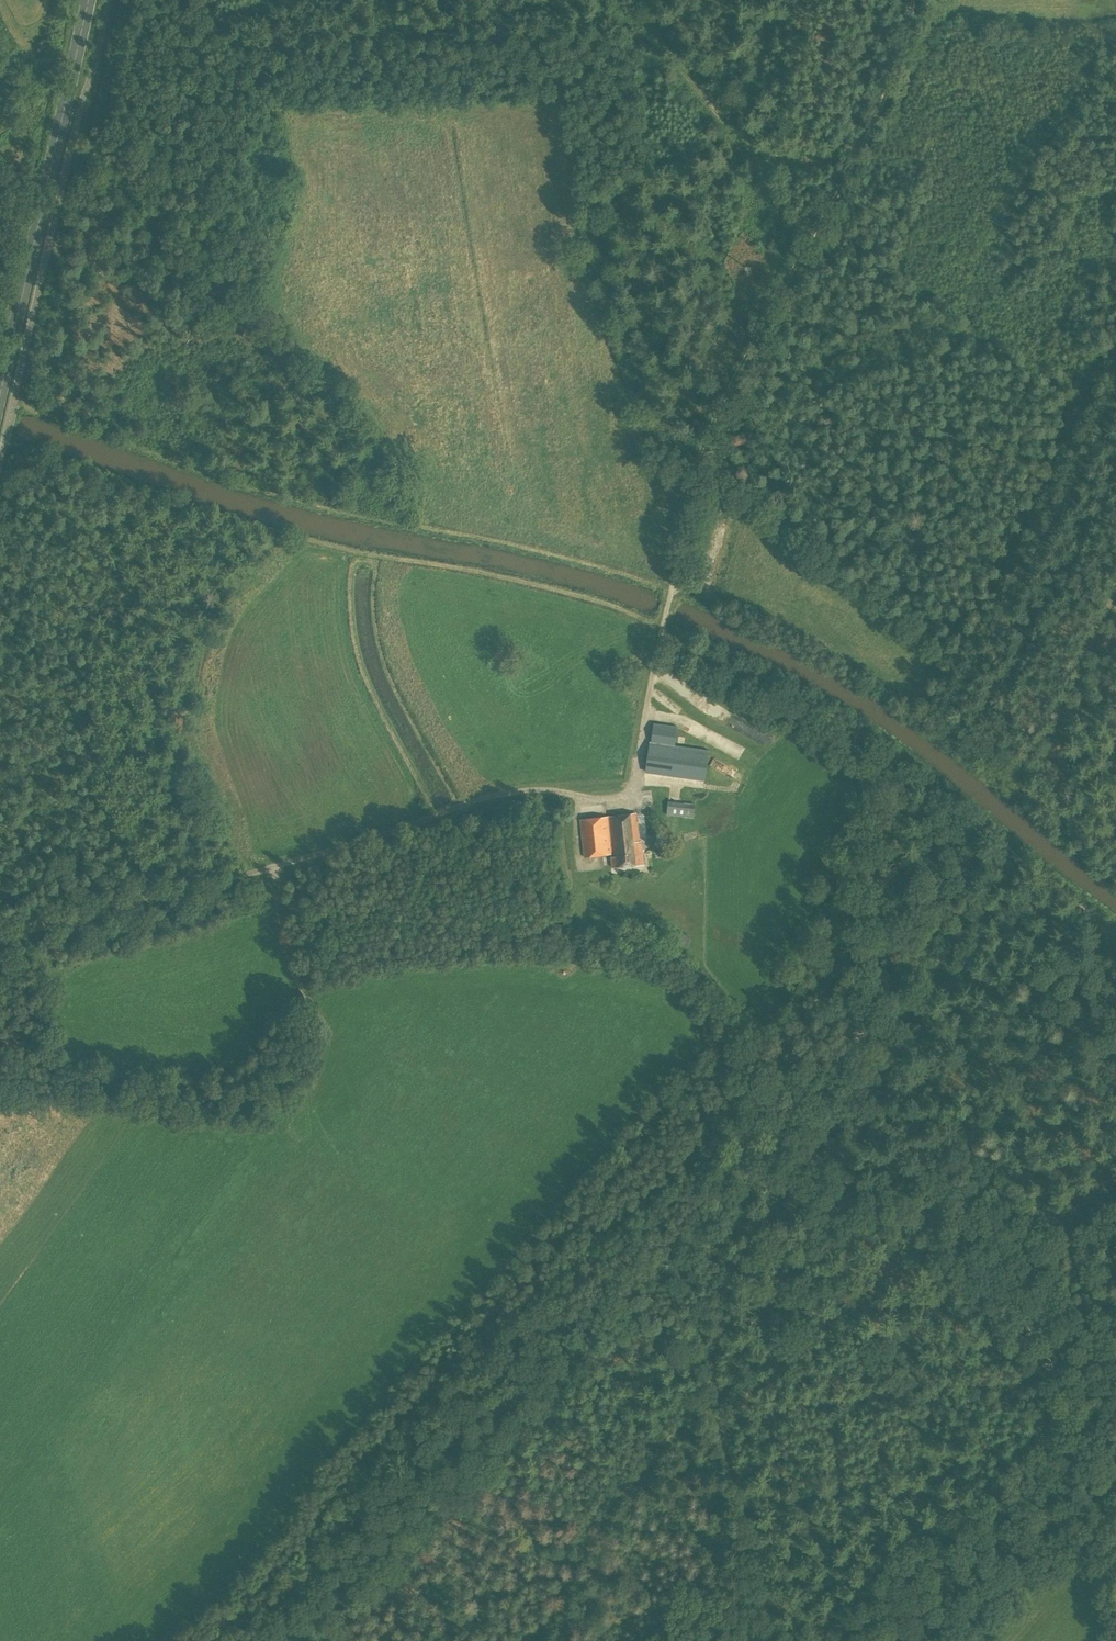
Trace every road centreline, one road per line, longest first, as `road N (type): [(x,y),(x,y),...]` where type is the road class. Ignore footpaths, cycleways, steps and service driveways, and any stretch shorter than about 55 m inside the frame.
road 1 (track): [(0,939),(402,829),(485,798),(554,788),(591,798),(627,794),(662,629)]
road 2 (track): [(1068,405),(1082,370),(1060,359),(966,346),(873,302),(621,0)]
road 3 (track): [(703,452),(901,52),(912,0)]
road 4 (primary): [(0,396),(89,0)]
road 5 (track): [(1115,587),(1081,671),(1012,758)]
road 6 (track): [(662,629),(703,452)]
road 7 (track): [(307,996),(278,906),(275,864)]

